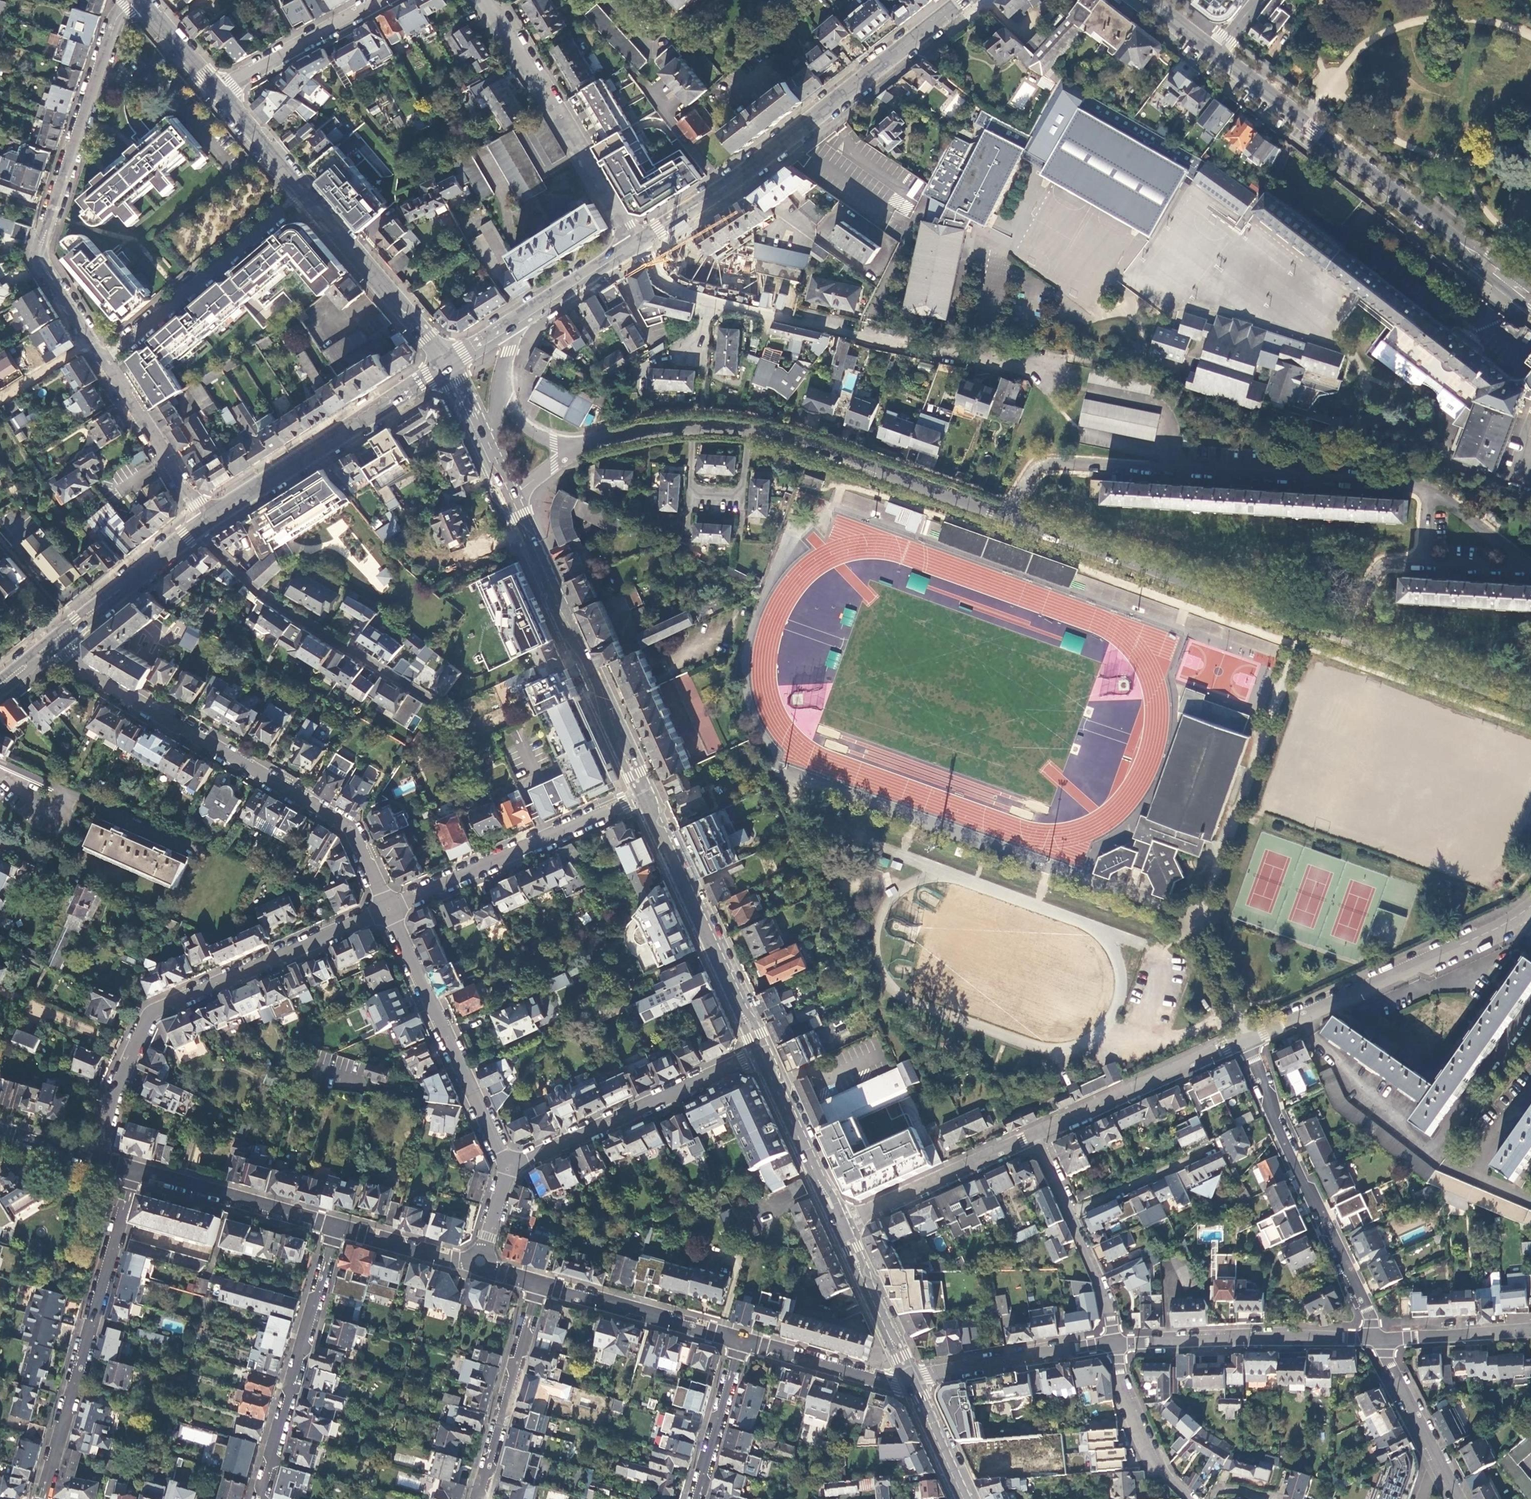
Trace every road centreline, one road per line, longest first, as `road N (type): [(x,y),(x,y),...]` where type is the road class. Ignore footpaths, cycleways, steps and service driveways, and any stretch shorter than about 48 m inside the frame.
road 1 (residential): [(1430,491),(1045,463),(1006,514)]
road 2 (residential): [(638,244),(673,288),(693,299),(1053,375)]
road 3 (tertiary): [(1006,514),(763,432),(700,424),(577,448)]
road 4 (residential): [(49,652),(350,825),(388,909)]
road 5 (residential): [(388,909),(151,1013),(94,1157)]
road 6 (primary): [(966,0),(736,179),(638,244)]
road 7 (residential): [(132,0),(115,22),(37,264),(104,366)]
road 8 (tertiary): [(1530,296),(1217,55)]
road 9 (tertiary): [(1349,638),(1006,514)]
road 10 (residential): [(43,1498),(136,1169)]
road 11 (secondary): [(510,497),(645,797)]
road 12 (residential): [(1372,1341),(1250,1043)]
road 13 (residential): [(1250,1043),(1530,906)]
road 14 (residential): [(195,530),(262,593),(437,705)]
road 15 (residential): [(388,909),(505,1173)]
road 16 (residential): [(484,0),(638,244)]
road 17 (primary): [(447,365),(206,522)]
road 18 (residential): [(505,1173),(761,1052)]
road 19 (residential): [(338,1227),(262,1498)]
road 20 (residential): [(645,797),(388,909)]
road 21 (secondary): [(645,797),(761,1052)]
road 22 (residential): [(104,366),(305,194)]
road 23 (residential): [(1113,1343),(1372,1341)]
road 24 (residential): [(1036,1141),(1250,1043)]
road 25 (secondary): [(447,365),(305,194)]
road 26 (residential): [(481,1498),(539,1284)]
road 27 (residential): [(842,1231),(1036,1141)]
road 28 (tertiary): [(136,1169),(338,1227)]
road 29 (tertiary): [(539,1284),(742,1338)]
road 30 (residential): [(909,1381),(1113,1343)]
road 31 (secondary): [(761,1052),(842,1231)]
road 32 (tertiary): [(1530,704),(1349,638)]
road 33 (primary): [(195,530),(49,652)]
road 34 (unclassified): [(384,0),(222,94)]
road 35 (residential): [(104,366),(206,522)]
road 36 (residential): [(1458,1498),(1372,1341)]
road 37 (residential): [(1113,1343),(1160,1471),(1184,1498)]
road 38 (tertiary): [(742,1338),(909,1381)]
road 39 (residential): [(742,1338),(697,1498)]
road 40 (secondary): [(842,1231),(909,1381)]
road 41 (residential): [(1372,1341),(1530,1328)]
road 42 (residential): [(1069,1215),(1213,1150)]
road 43 (primary): [(638,244),(515,326)]
road 44 (tertiary): [(338,1227),(481,1260)]
road 45 (residential): [(1069,1215),(1102,1289),(1113,1343)]
road 46 (secondary): [(305,194),(222,94)]
road 47 (secondary): [(909,1381),(960,1498)]
road 48 (residential): [(1530,568),(1430,491)]
road 49 (secondary): [(222,94),(139,0)]
road 50 (residential): [(1349,638),(1379,569),(1424,562)]

